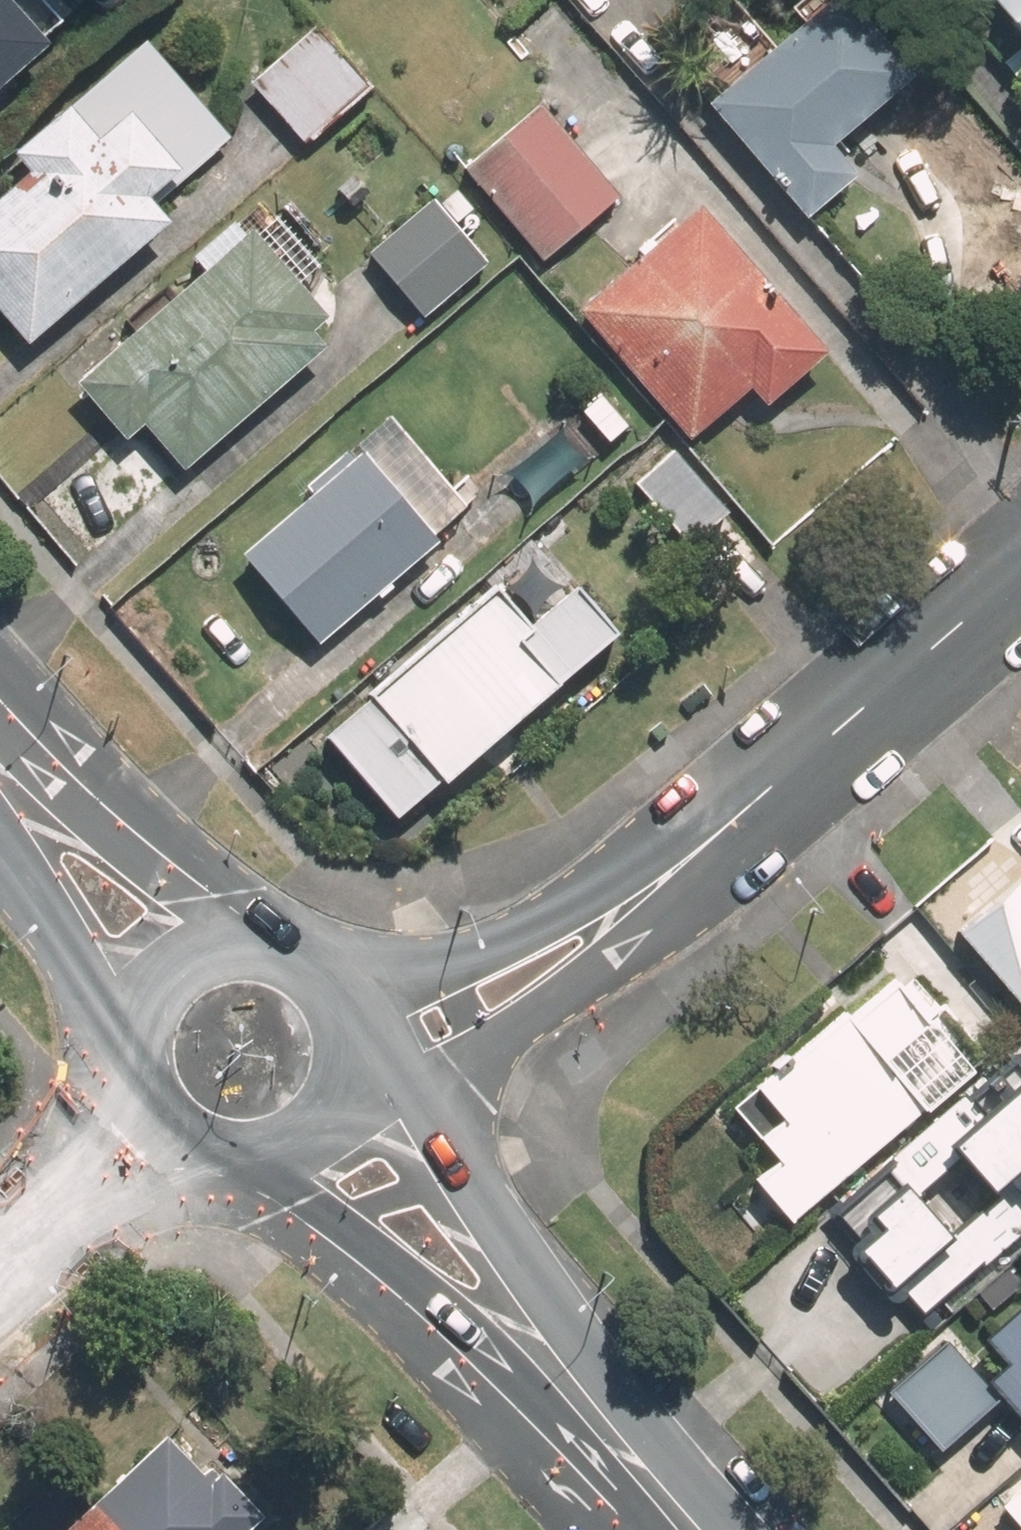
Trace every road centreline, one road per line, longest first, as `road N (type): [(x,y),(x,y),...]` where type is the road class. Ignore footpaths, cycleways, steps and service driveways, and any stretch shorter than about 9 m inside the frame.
road 1 (secondary): [(656,1497),(405,1279),(263,1172)]
road 2 (secondary): [(356,1104),(553,1308),(656,1497)]
road 3 (tertiary): [(715,831),(606,949),(366,1073)]
road 4 (tertiary): [(339,976),(460,959),(715,831)]
road 5 (tertiary): [(1020,567),(715,831)]
road 6 (secondary): [(0,745),(83,785),(205,891),(314,954)]
road 7 (secondary): [(236,1173),(0,1280)]
road 8 (secondary): [(127,1046),(0,826)]
road 9 (secondary): [(127,1046),(135,1012),(178,956),(246,934),(314,954)]
road 10 (secondary): [(0,1263),(131,1083)]
road 11 (secondary): [(236,1173),(169,1144),(131,1083)]

